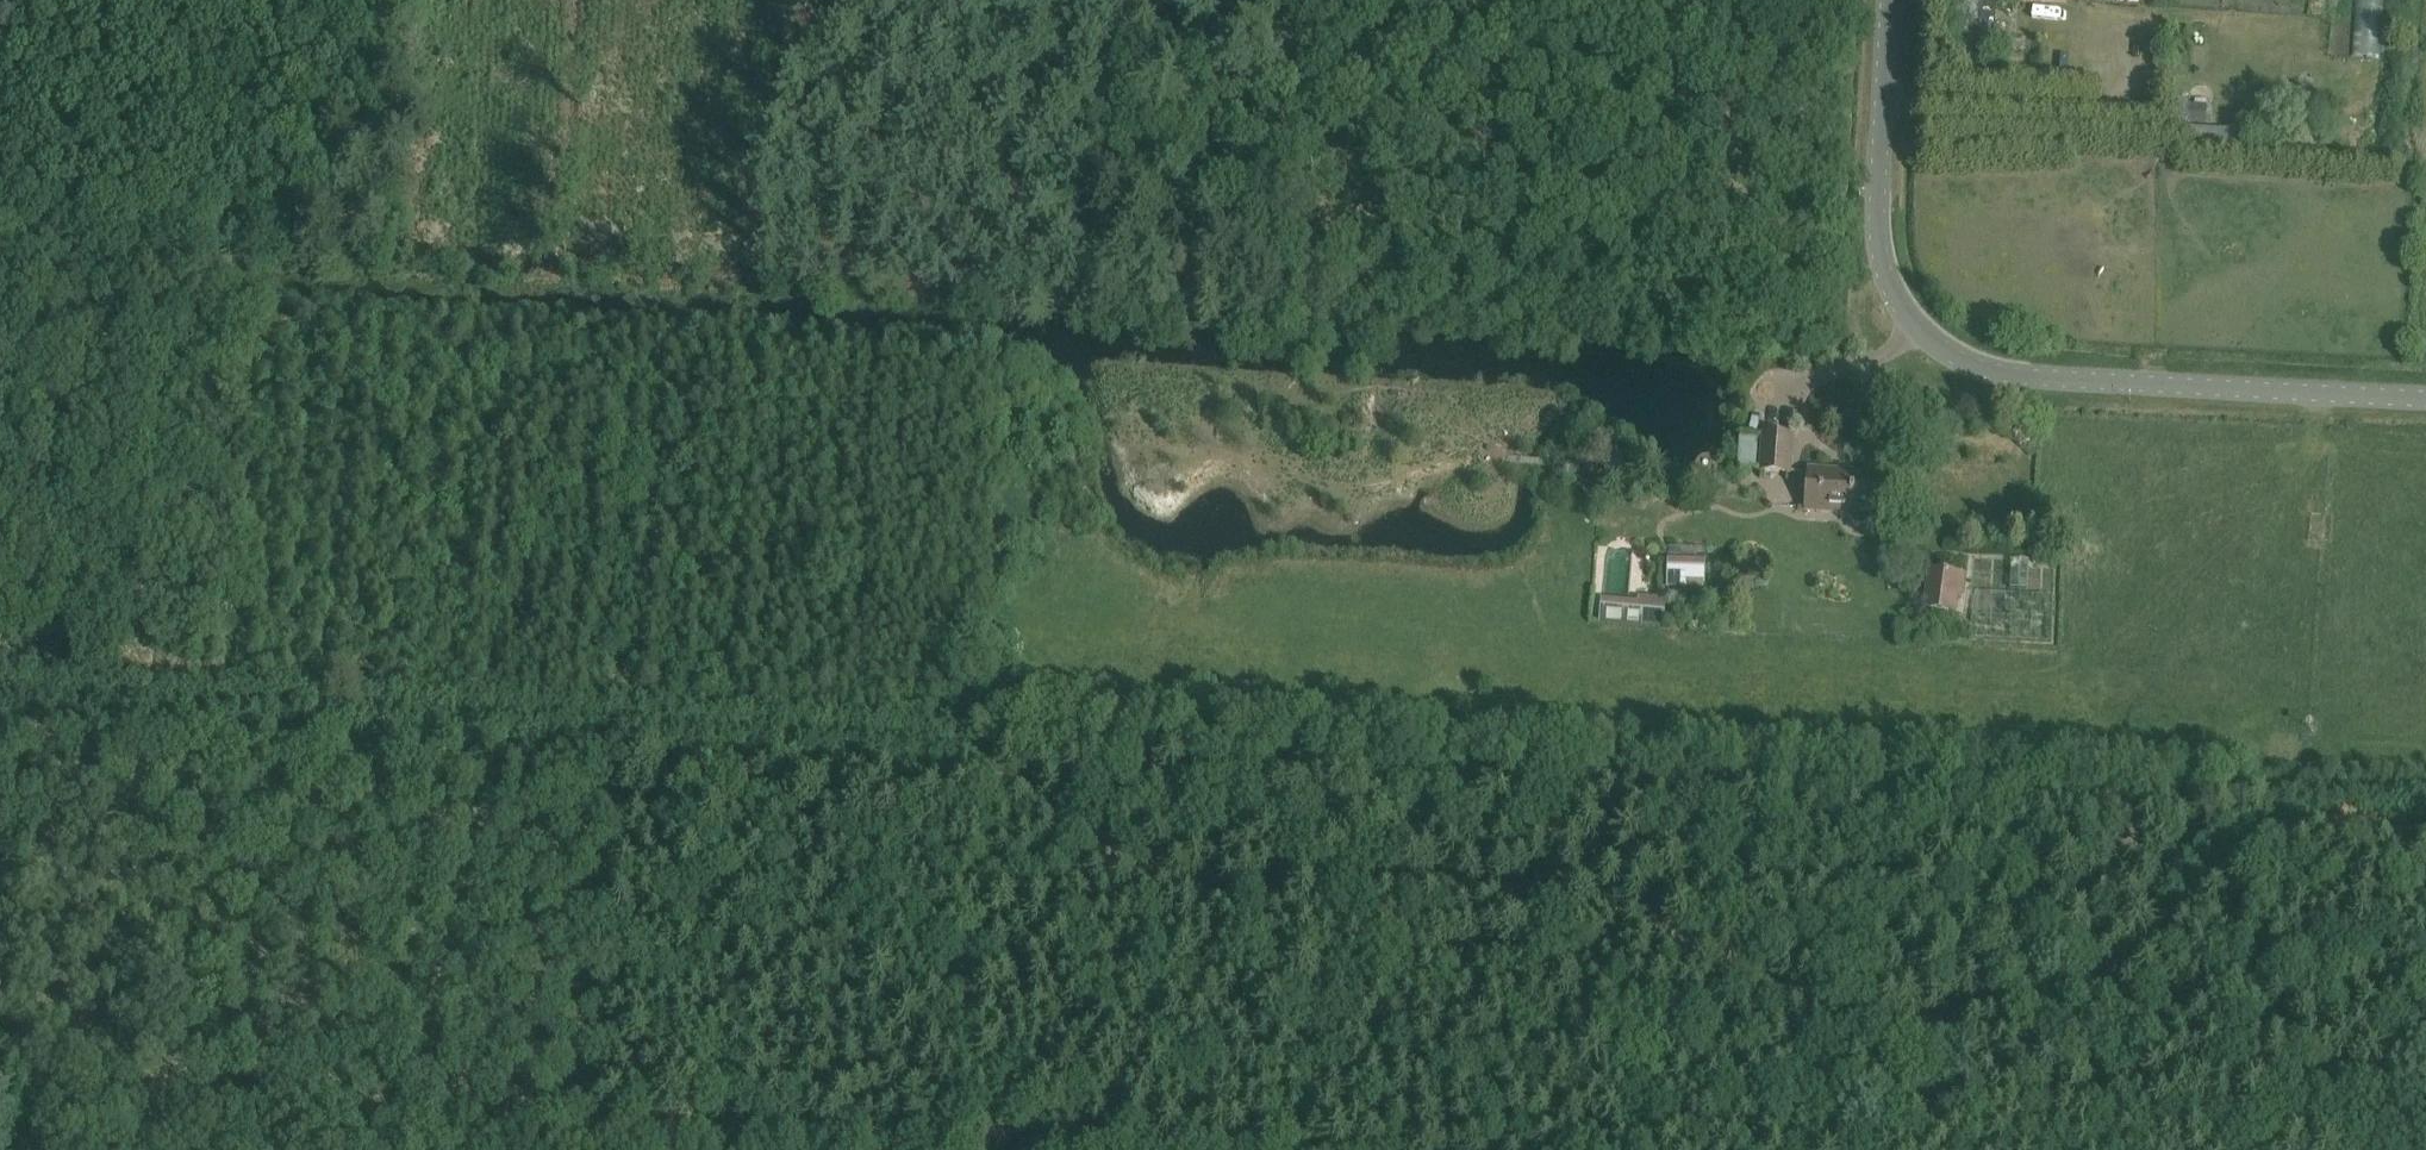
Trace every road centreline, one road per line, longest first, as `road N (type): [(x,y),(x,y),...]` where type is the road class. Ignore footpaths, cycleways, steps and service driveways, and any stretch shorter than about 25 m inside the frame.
road 1 (tertiary): [(2425,398),(2043,377),(1947,355),(1897,308),(1881,272),(1875,224),(1887,0)]

